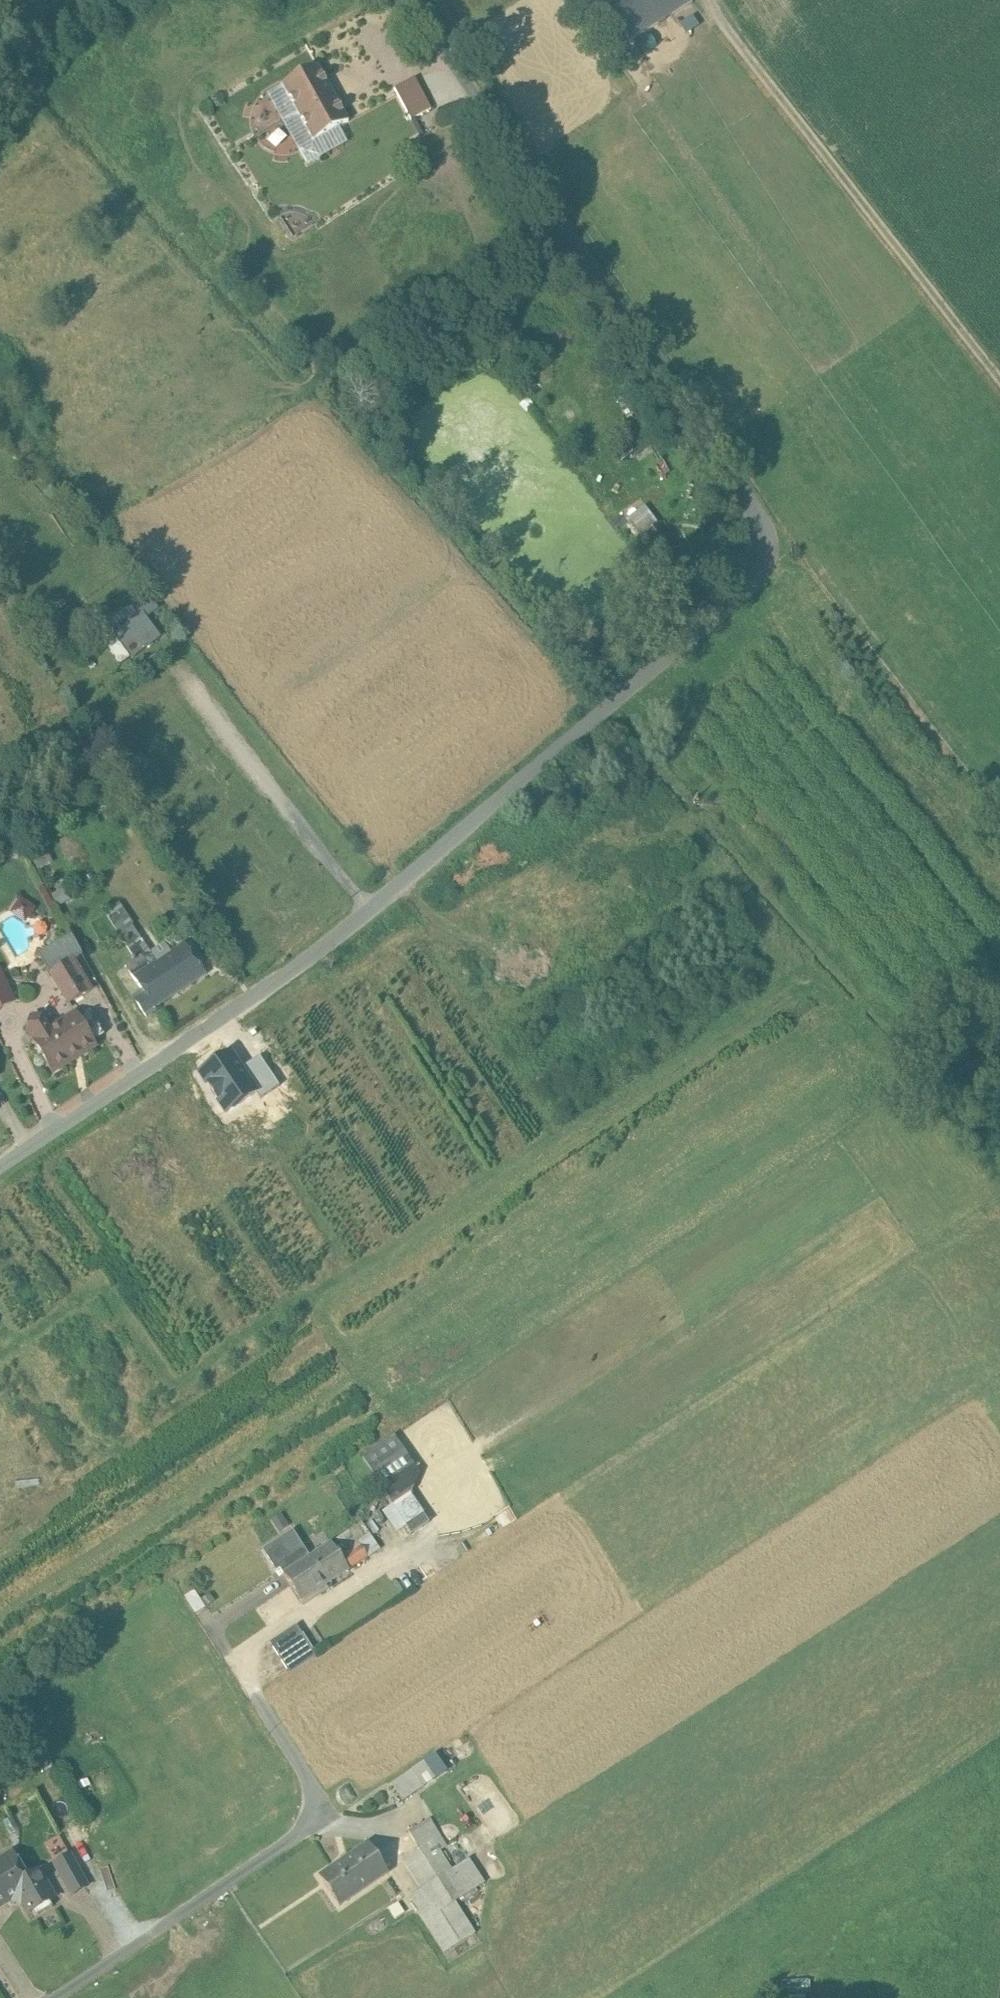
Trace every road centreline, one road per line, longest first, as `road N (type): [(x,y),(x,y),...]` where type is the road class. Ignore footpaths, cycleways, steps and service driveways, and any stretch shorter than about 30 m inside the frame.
road 1 (residential): [(408,0),(739,486),(756,533),(752,566),(728,602),(288,966),(0,1160)]
road 2 (track): [(999,384),(719,22),(710,0)]
road 3 (residential): [(50,1997),(294,1836),(314,1791),(254,1688)]

